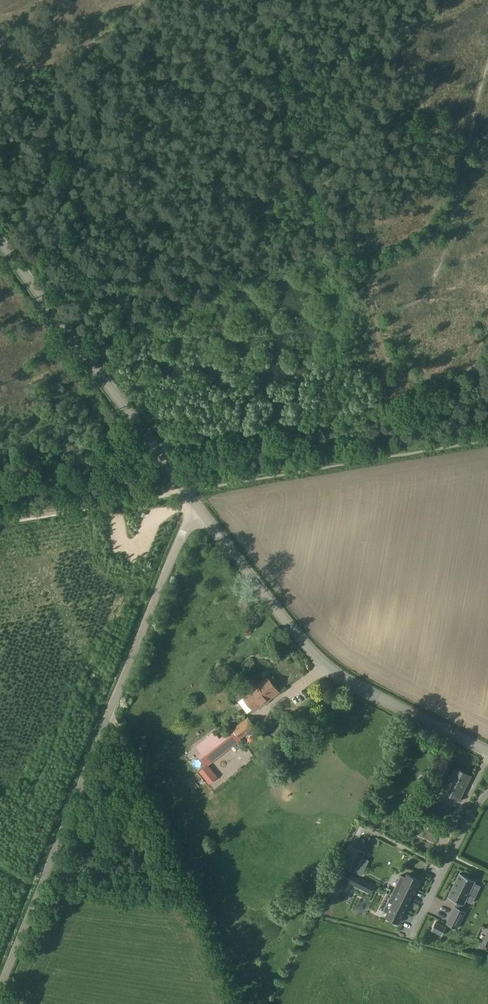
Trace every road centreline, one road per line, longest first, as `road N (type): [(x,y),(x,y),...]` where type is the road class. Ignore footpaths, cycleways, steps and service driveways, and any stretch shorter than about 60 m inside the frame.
road 1 (unclassified): [(0,987),(196,505)]
road 2 (track): [(0,518),(487,435)]
road 3 (unclassified): [(487,751),(324,665),(196,505)]
road 4 (unclassified): [(196,505),(0,240)]
road 5 (track): [(201,899),(118,691)]

